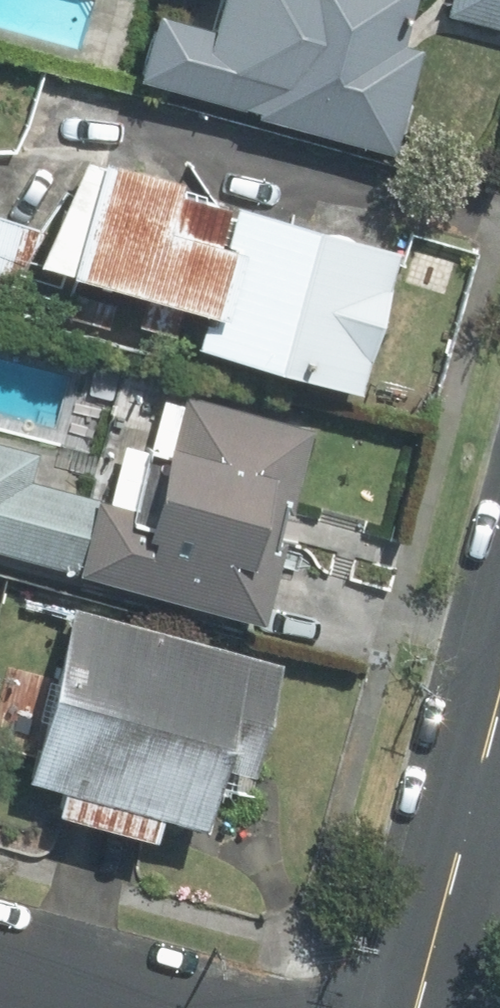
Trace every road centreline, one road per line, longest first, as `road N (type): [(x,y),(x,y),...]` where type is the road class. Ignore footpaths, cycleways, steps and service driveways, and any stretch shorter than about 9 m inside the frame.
road 1 (residential): [(417,1007),(499,693)]
road 2 (residential): [(175,1007),(0,961)]

